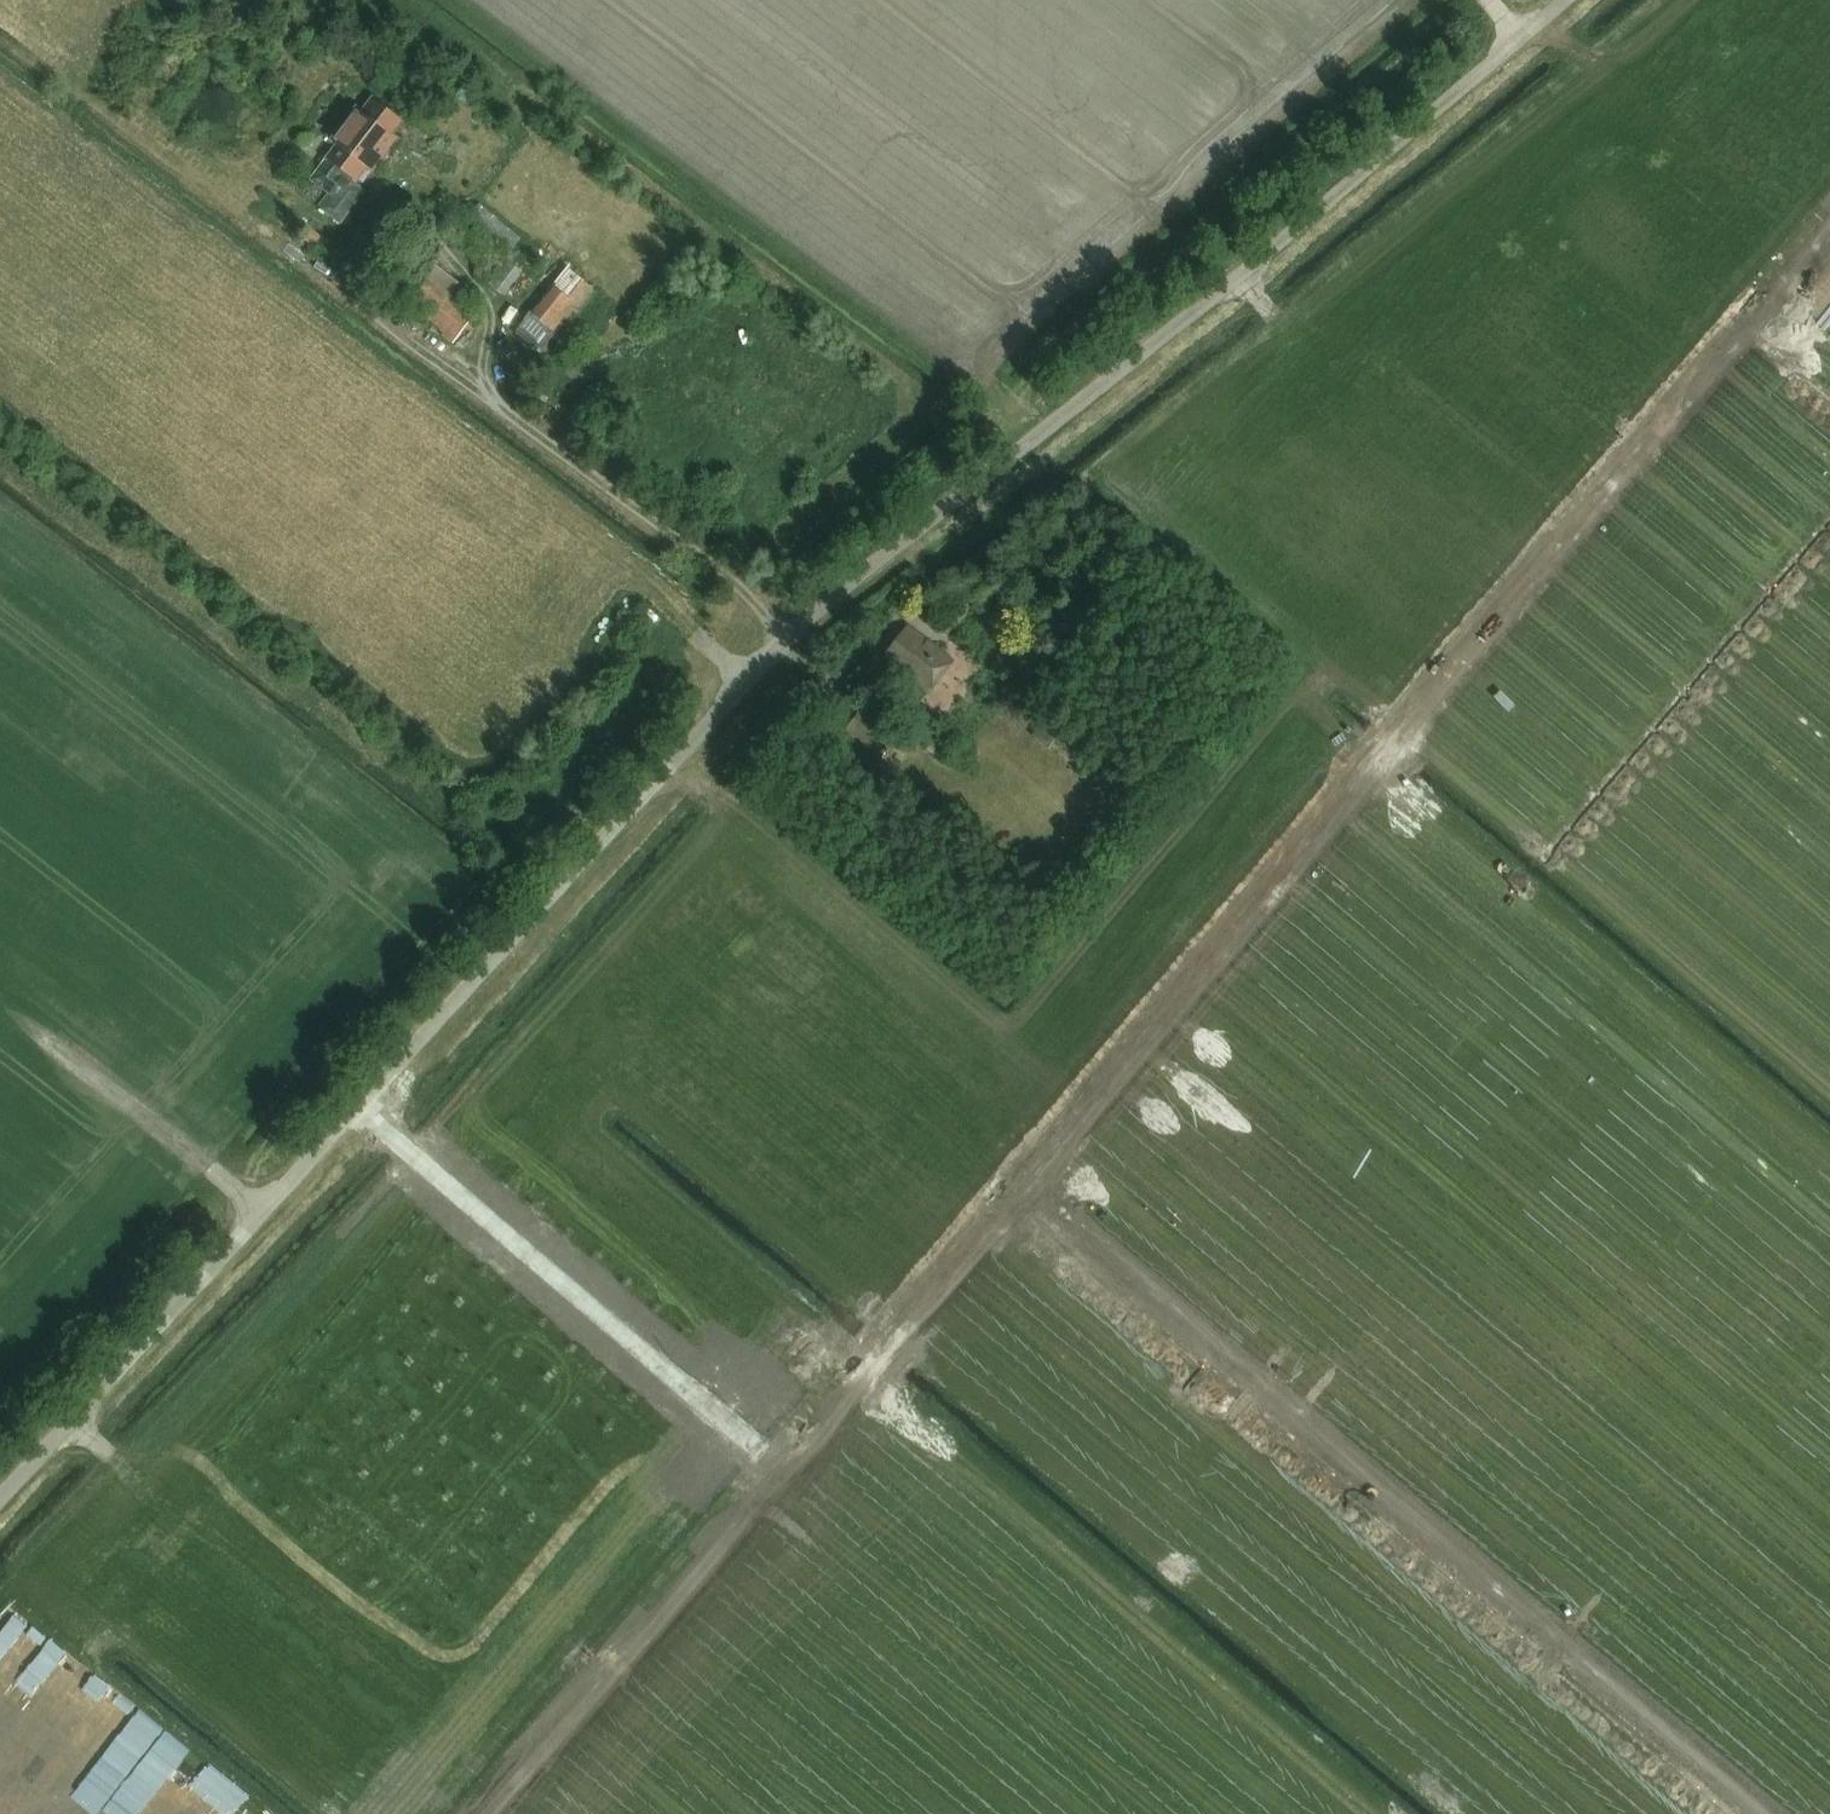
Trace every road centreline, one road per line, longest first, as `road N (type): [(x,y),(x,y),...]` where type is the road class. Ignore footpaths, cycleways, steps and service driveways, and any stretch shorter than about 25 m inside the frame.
road 1 (unclassified): [(0,1502),(72,1411),(354,1119),(784,643),(1451,116),(1583,0)]
road 2 (track): [(784,643),(739,584),(368,305),(353,265),(374,213)]

